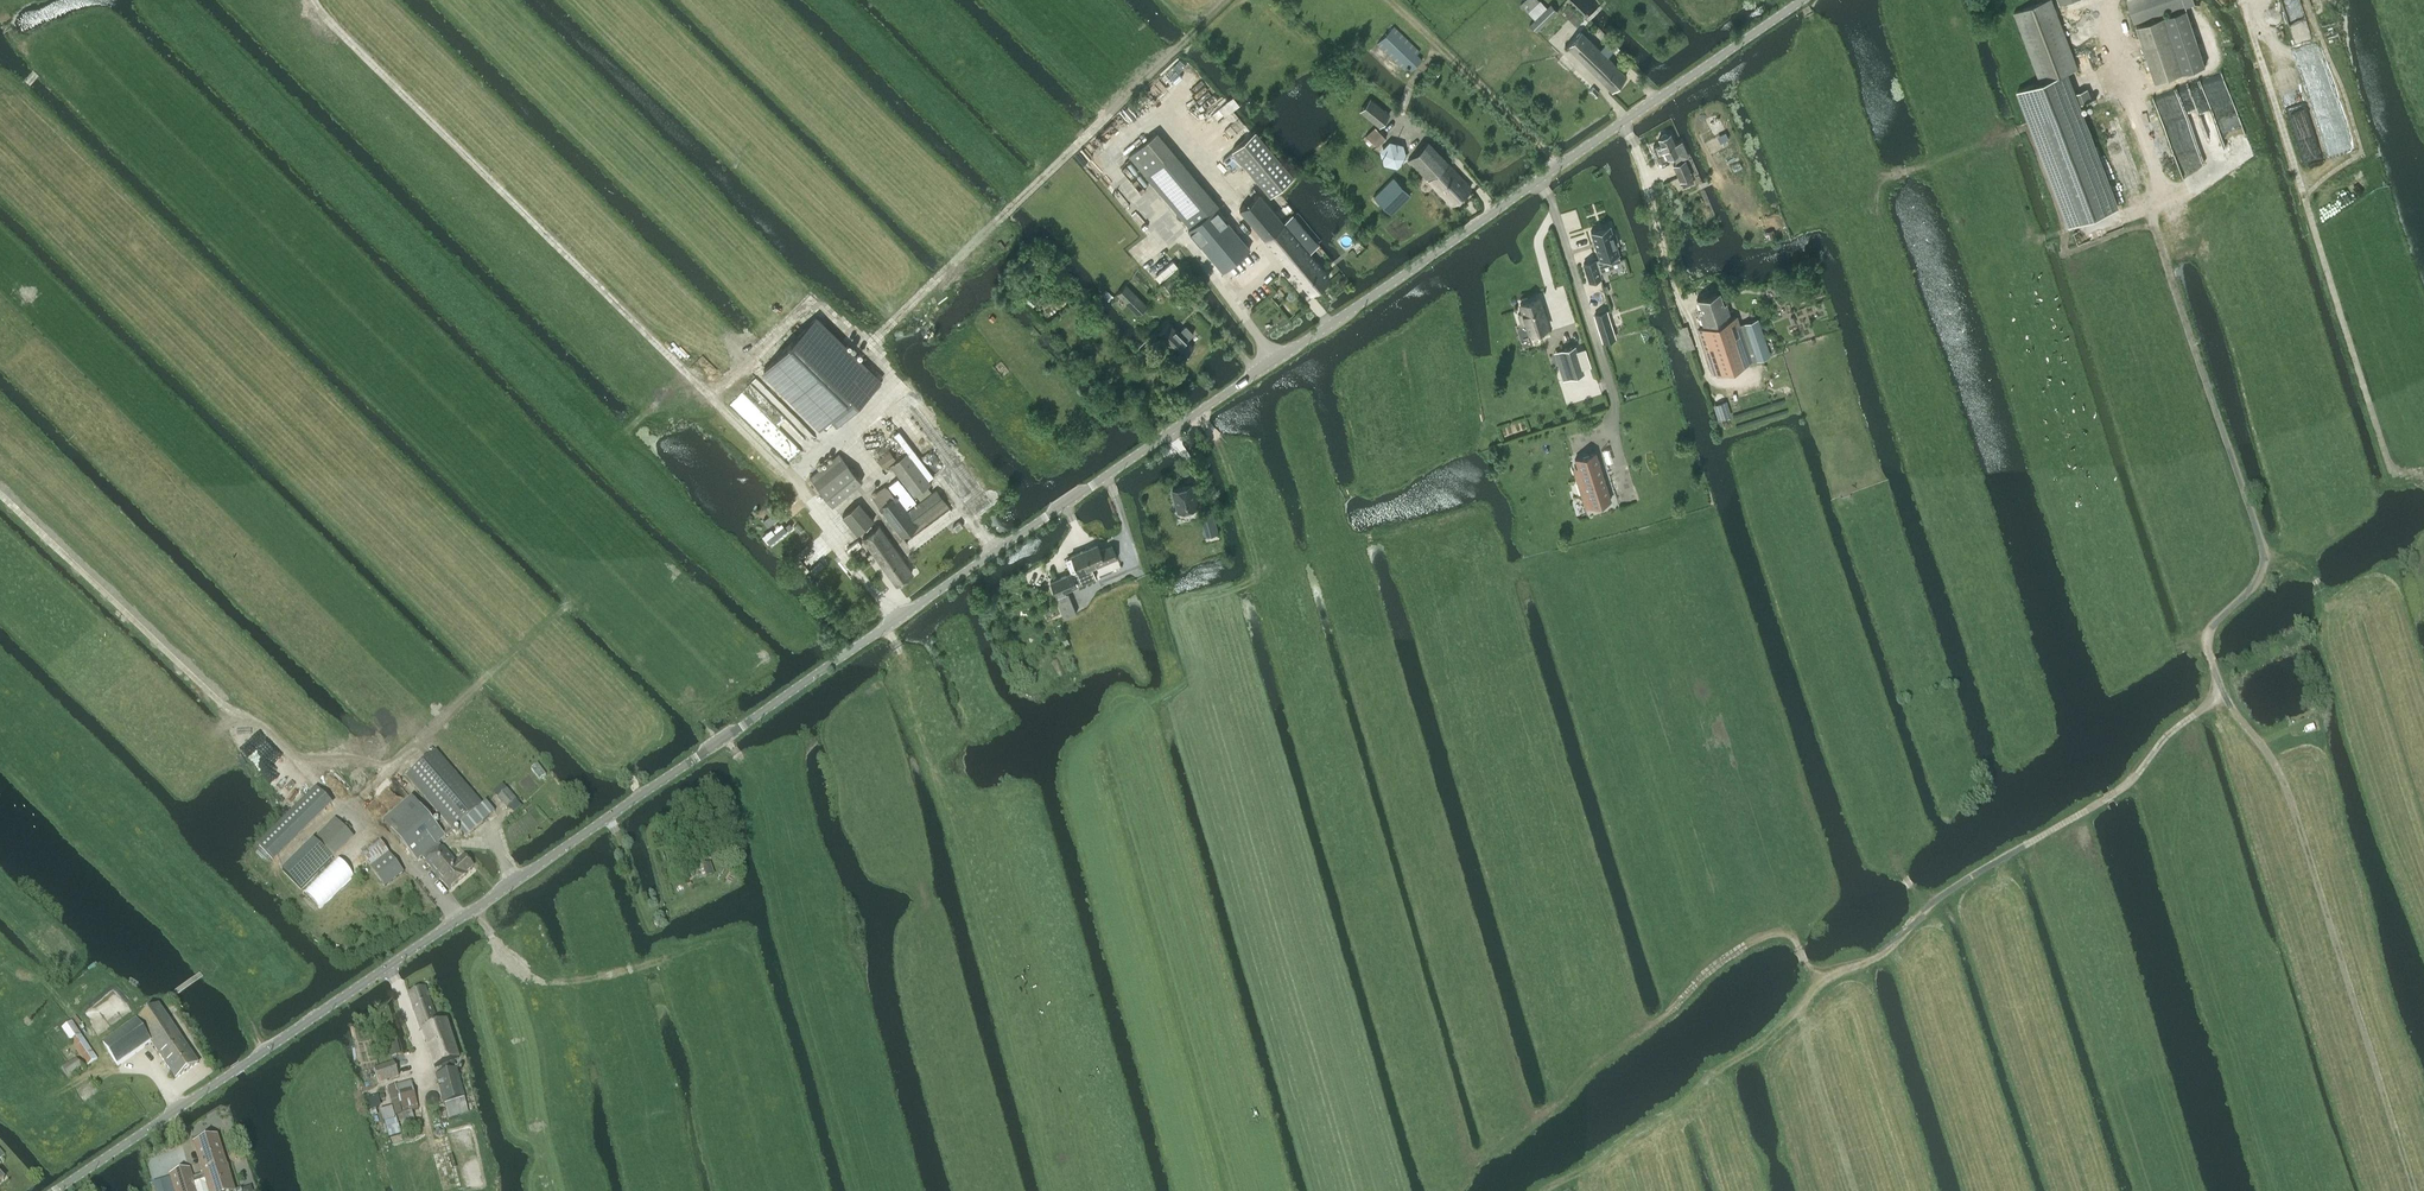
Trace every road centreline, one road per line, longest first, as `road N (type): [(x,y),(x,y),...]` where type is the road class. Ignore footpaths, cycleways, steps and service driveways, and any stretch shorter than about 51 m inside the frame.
road 1 (tertiary): [(1801,0),(54,1190)]
road 2 (track): [(2415,1190),(2280,775),(2223,705),(2205,649),(2203,641),(2268,564),(2117,95),(2097,3)]
road 3 (track): [(1445,1190),(1226,463),(1198,412)]
road 4 (track): [(878,335),(843,332),(808,302),(711,395),(315,0)]
road 5 (track): [(547,1190),(497,954),(560,984),(725,941),(750,967),(810,1149)]
road 6 (track): [(1552,1190),(1757,1052),(1818,984),(1888,951),(1932,905),(2076,819)]
road 7 (track): [(2248,0),(2387,459),(2398,474),(2423,476)]
road 8 (track): [(1818,984),(1750,872),(1635,501)]
road 9 (track): [(377,826),(334,798),(256,722),(226,707),(0,496)]
road 10 (track): [(878,335),(1226,0)]
road 11 (track): [(1389,0),(1558,167)]
road 12 (track): [(1854,1190),(1804,1025),(1805,1004)]
road 13 (track): [(2423,547),(2348,591),(2322,593),(2294,564),(2268,564)]
road 14 (track): [(2131,784),(2176,727),(2221,691)]

